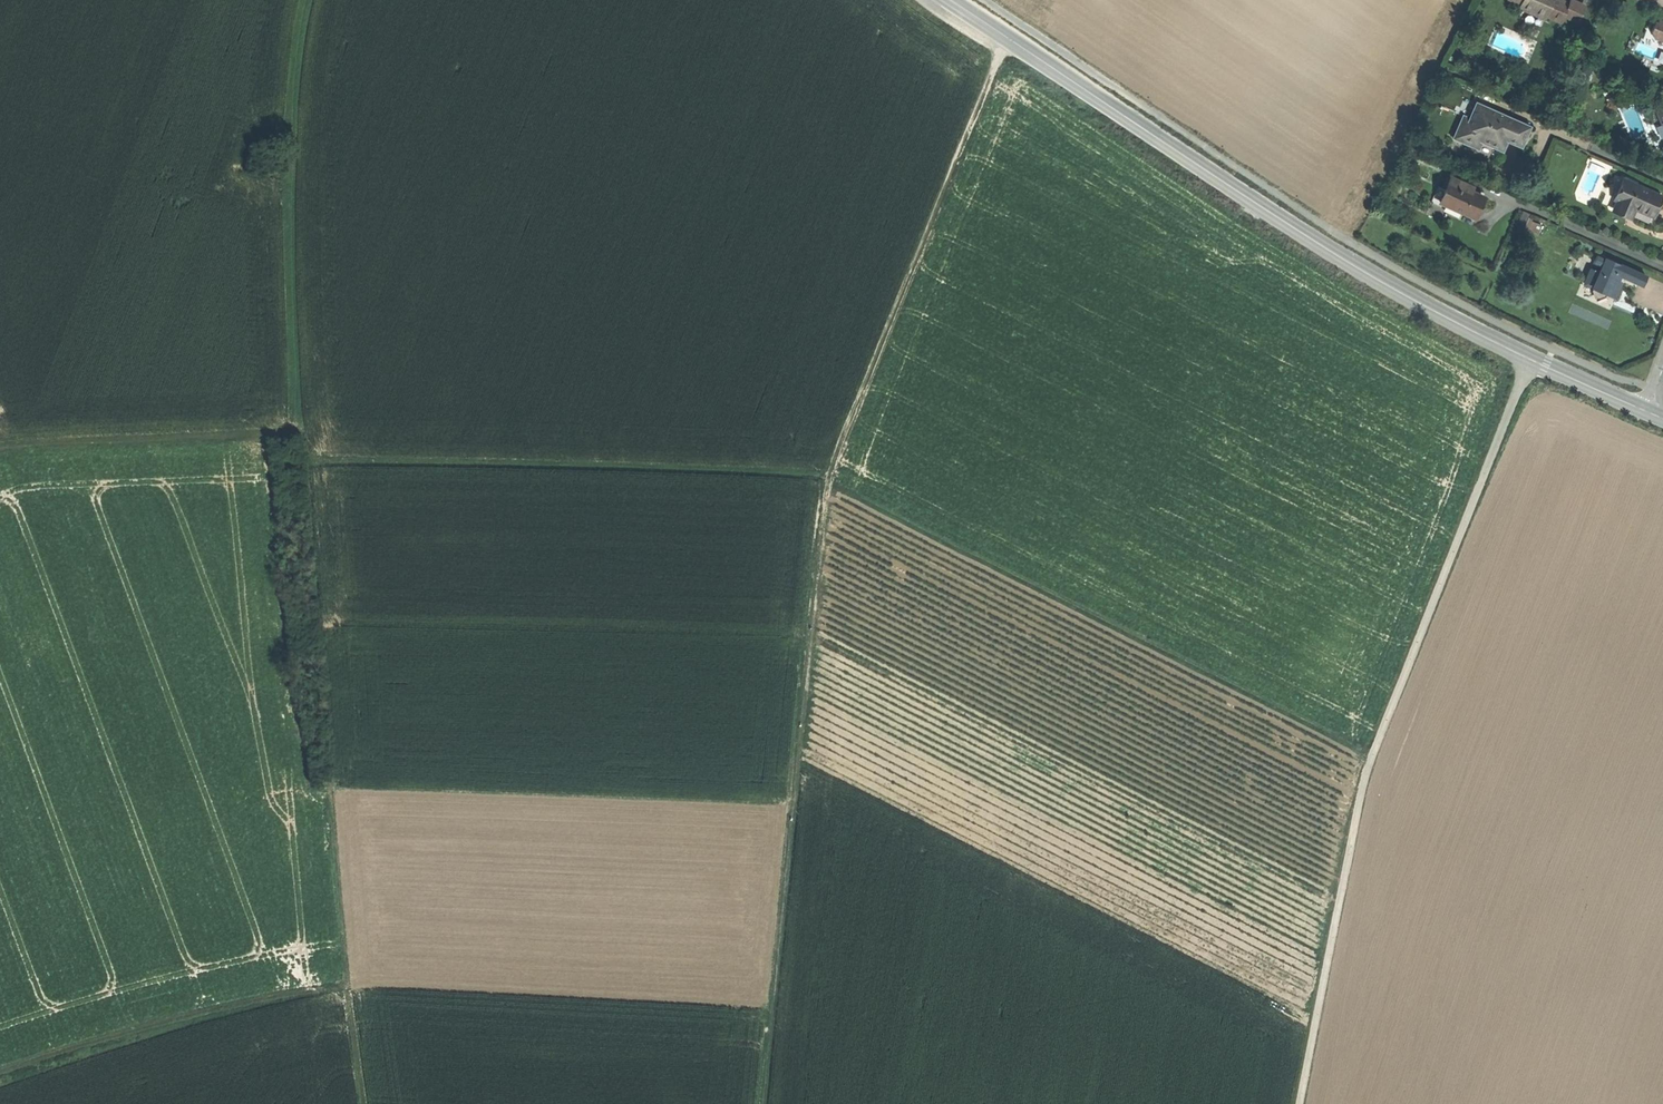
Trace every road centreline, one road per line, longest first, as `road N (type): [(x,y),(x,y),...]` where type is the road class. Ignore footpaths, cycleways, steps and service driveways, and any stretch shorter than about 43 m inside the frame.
road 1 (track): [(1373,758),(815,478),(303,463)]
road 2 (track): [(367,1103),(347,980),(296,405),(291,154),(304,0)]
road 3 (track): [(1009,36),(826,483),(767,1103)]
road 4 (secondary): [(955,0),(1354,264),(1649,411)]
road 5 (track): [(1531,358),(1373,758),(1303,1103)]
road 6 (track): [(347,980),(132,1027),(0,1074)]
road 7 (track): [(296,405),(289,427),(263,436),(0,450)]

